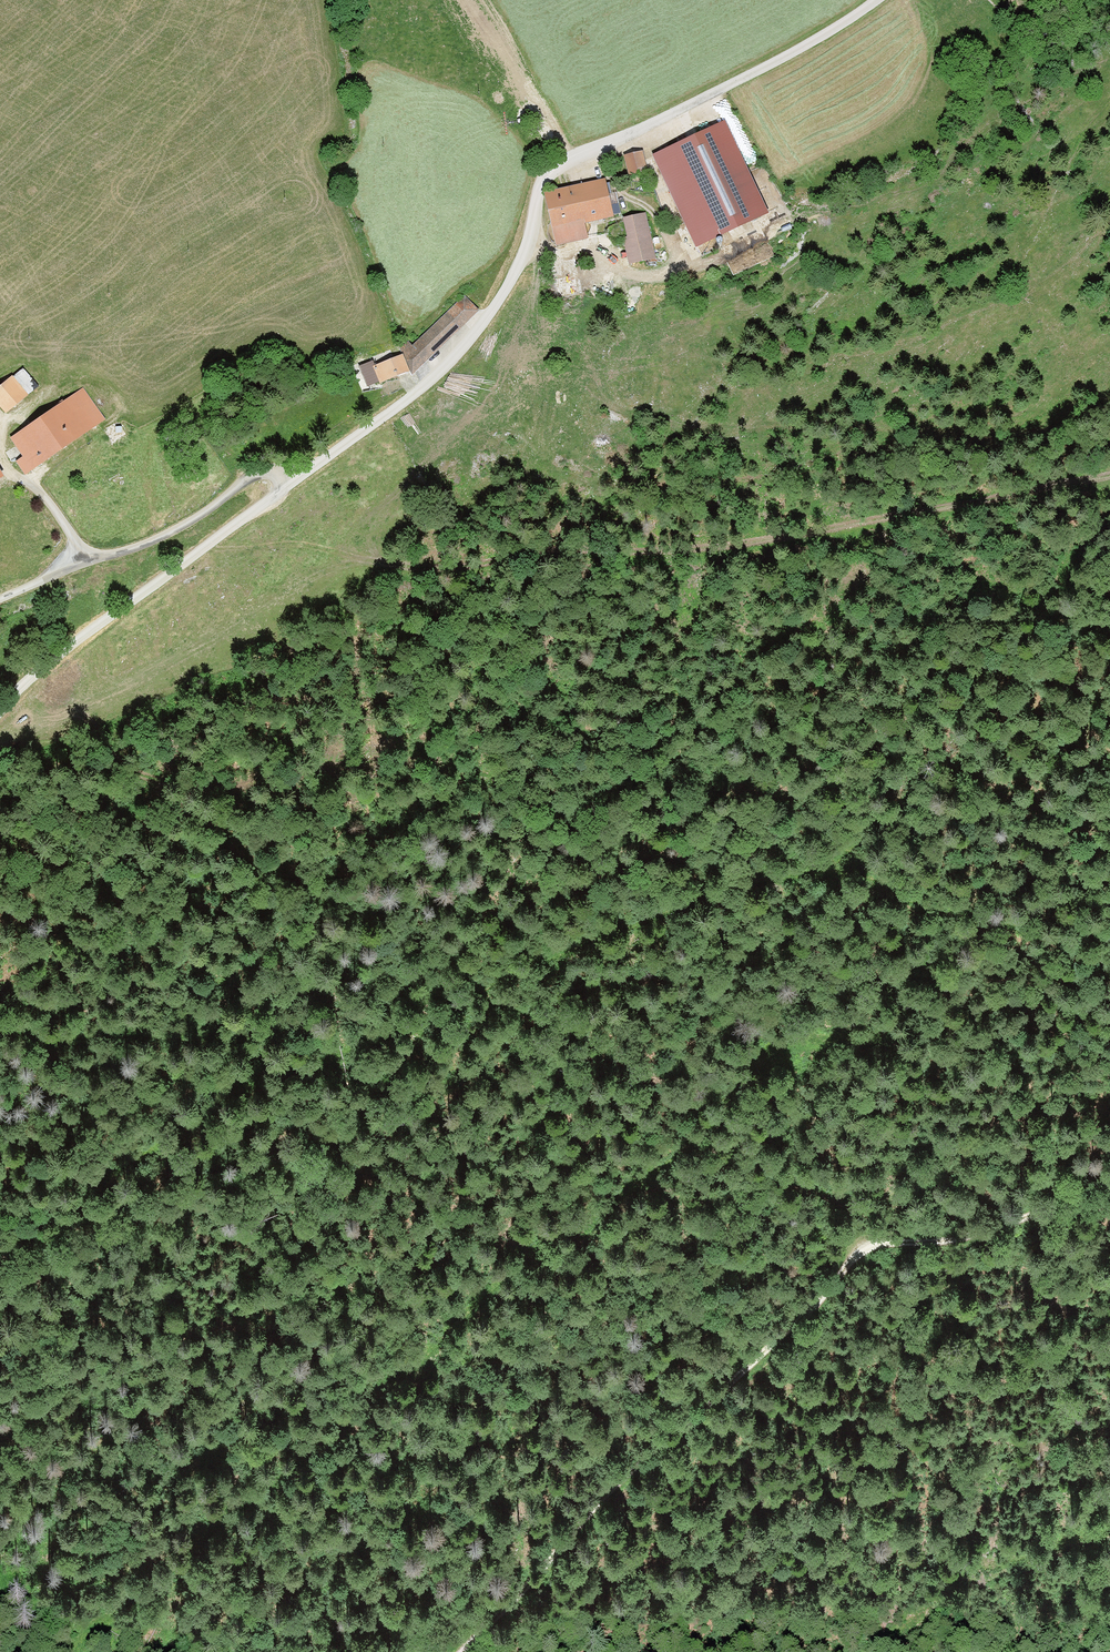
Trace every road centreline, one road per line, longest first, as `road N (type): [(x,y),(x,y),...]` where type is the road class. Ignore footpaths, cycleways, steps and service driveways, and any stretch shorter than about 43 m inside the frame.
road 1 (track): [(1109,974),(875,1037),(793,1033),(762,1053),(657,1176),(556,1232),(76,1651)]
road 2 (track): [(1109,957),(859,876),(798,875),(717,893),(495,979),(398,1034),(279,1072),(46,1222)]
road 3 (track): [(206,550),(298,546),(432,568),(550,552),(707,547),(1109,472)]
road 4 (track): [(467,1651),(605,1495),(832,1290),(865,1250),(990,1233),(1109,1194)]
road 5 (unclassified): [(881,0),(798,53),(552,173),(521,266),(459,357),(286,488)]
road 6 (unclassified): [(286,488),(29,679),(0,713)]
road 7 (unclassified): [(286,488),(269,476),(248,479),(163,539),(0,601)]
road 8 (track): [(871,1651),(950,1571),(1021,1565),(1109,1518)]

